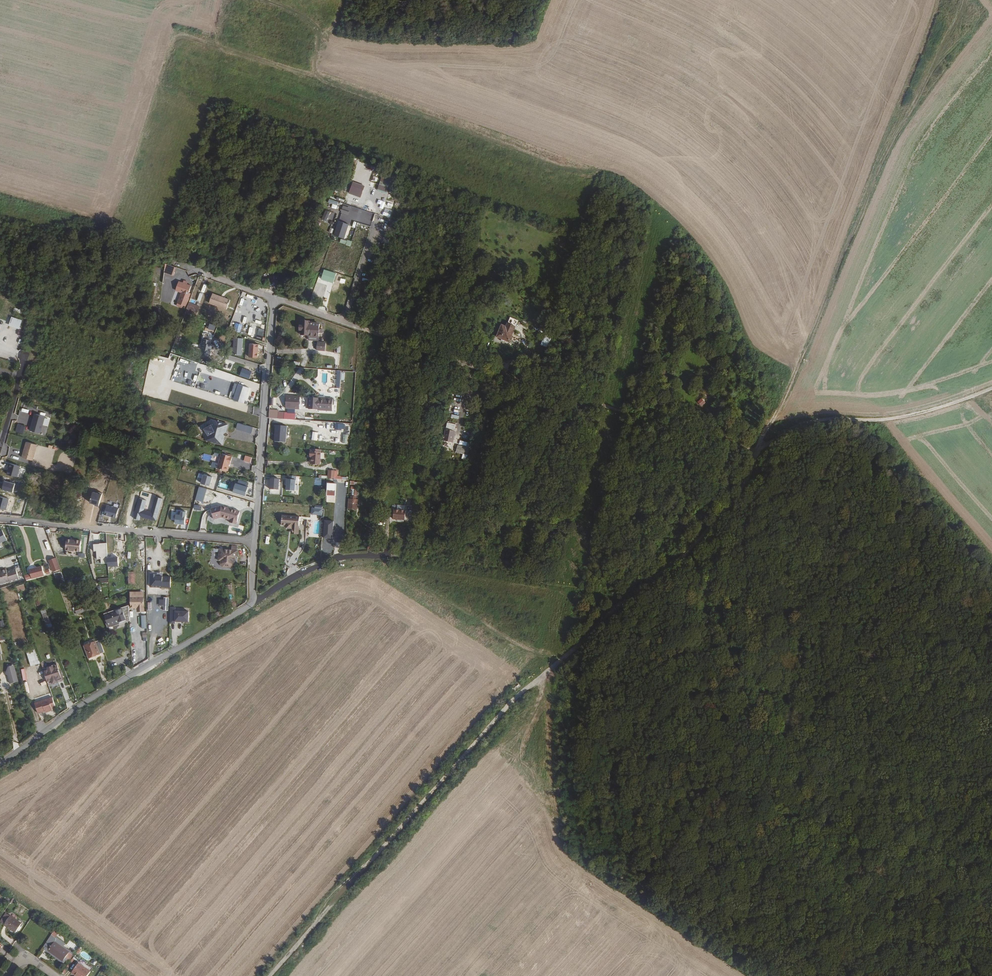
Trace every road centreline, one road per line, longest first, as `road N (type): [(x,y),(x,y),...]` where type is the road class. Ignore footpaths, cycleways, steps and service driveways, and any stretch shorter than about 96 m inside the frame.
road 1 (unclassified): [(253,601),(331,561),(388,555),(501,570),(590,590),(619,606),(518,696),(269,975)]
road 2 (track): [(755,450),(791,387),(882,158),(940,54),(960,0)]
road 3 (track): [(991,392),(916,416),(823,422),(755,450),(736,503),(619,606)]
road 4 (residential): [(337,319),(755,450)]
road 5 (unclassified): [(0,763),(253,601)]
road 6 (residential): [(255,541),(0,522)]
road 7 (residential): [(255,541),(273,297)]
road 8 (residential): [(337,319),(381,206)]

